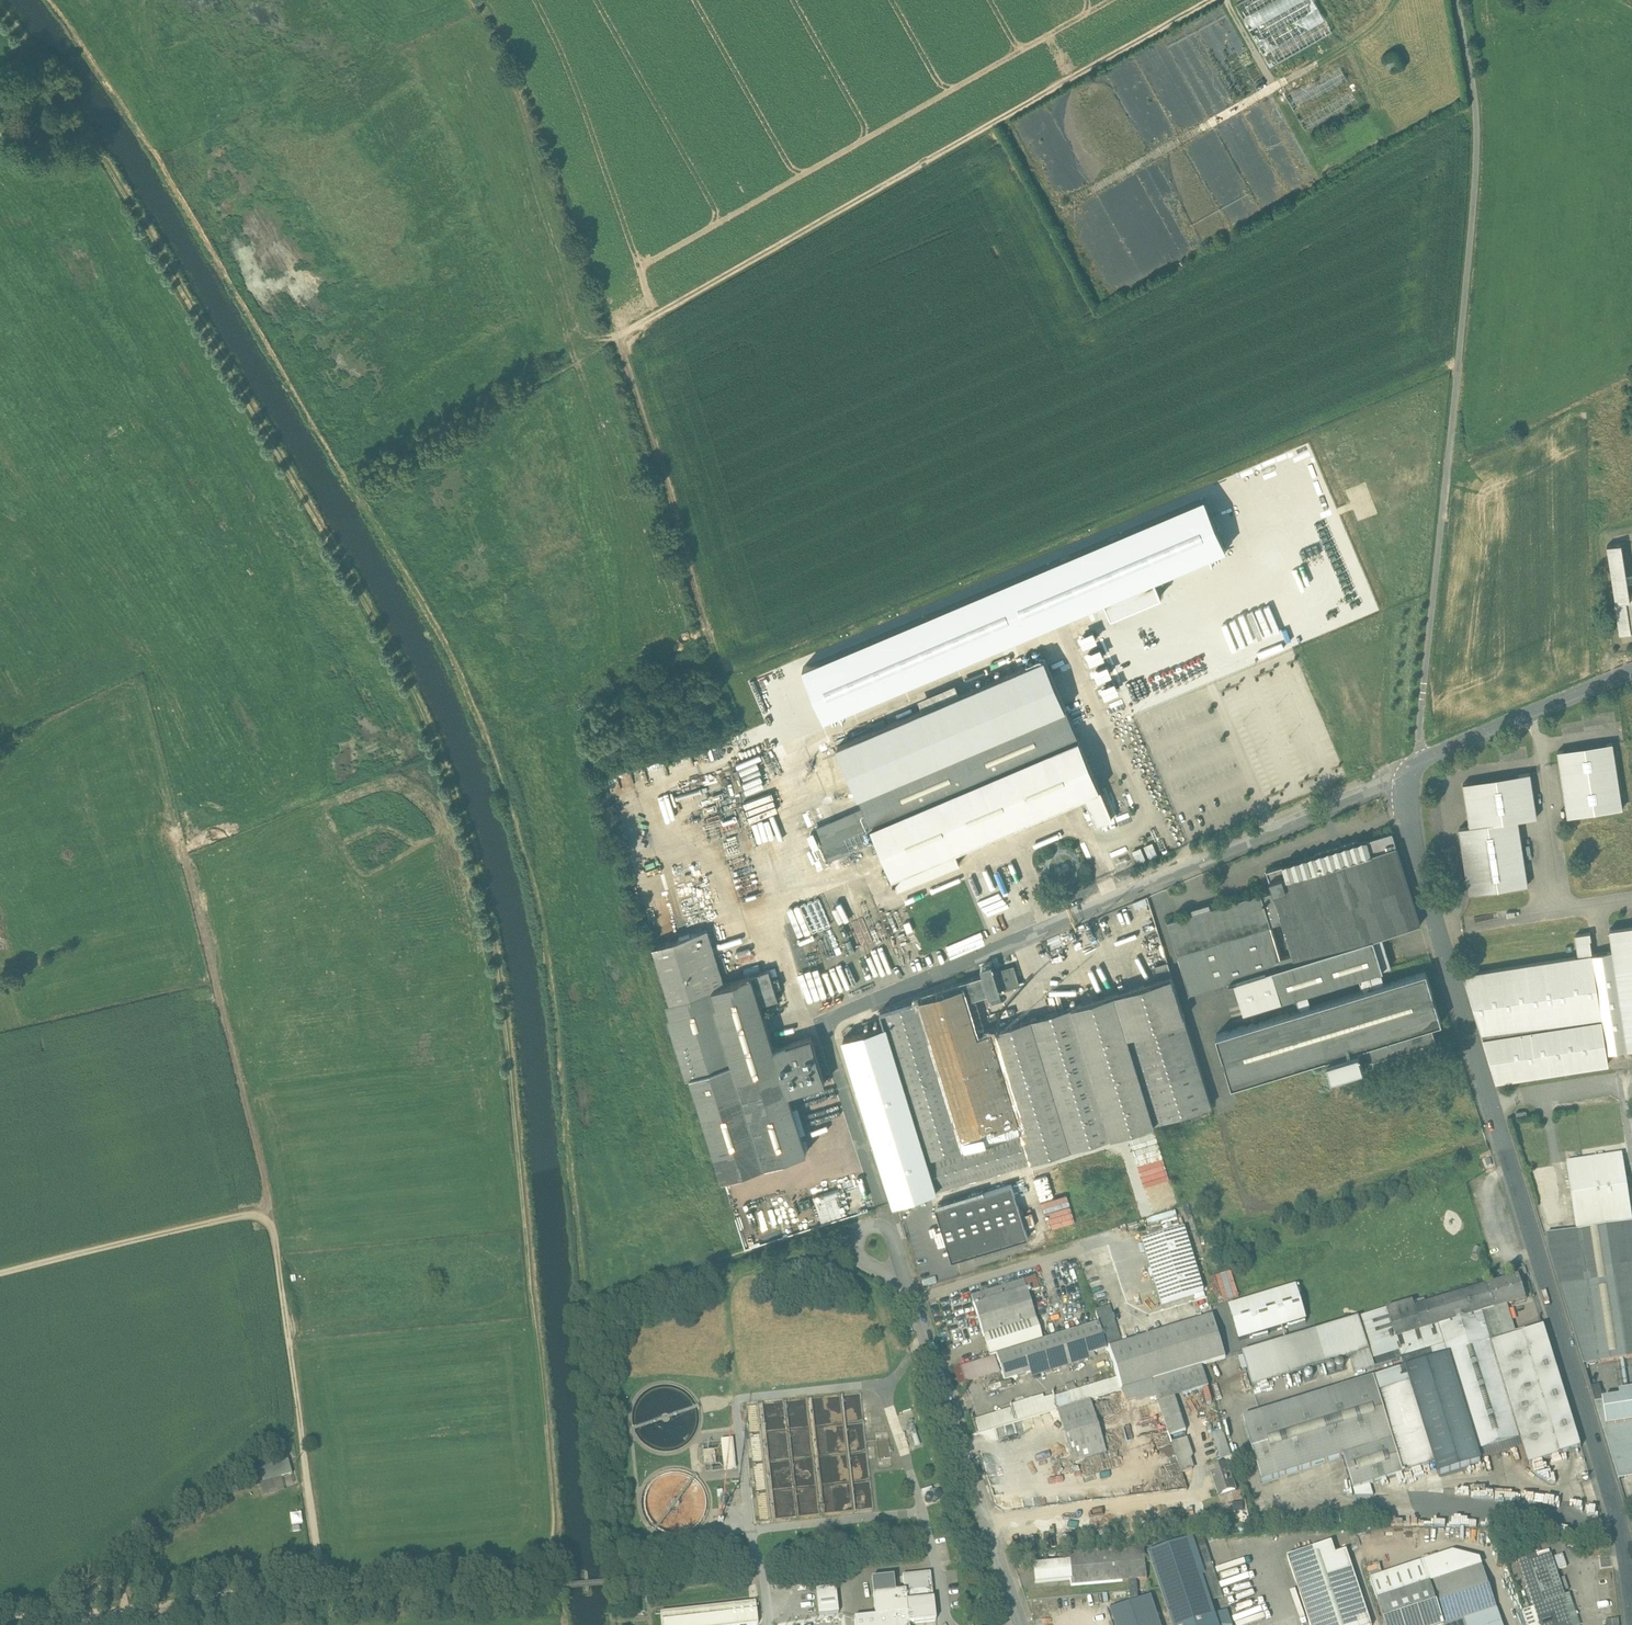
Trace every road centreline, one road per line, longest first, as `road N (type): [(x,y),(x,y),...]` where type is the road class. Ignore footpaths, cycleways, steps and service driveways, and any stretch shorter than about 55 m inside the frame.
road 1 (residential): [(1631,1597),(1622,1526),(1405,829),(1405,772)]
road 2 (track): [(1458,0),(1478,148),(1418,730),(1424,761)]
road 3 (track): [(1214,0),(618,332)]
road 4 (track): [(0,1275),(262,1217),(272,1228),(322,1578)]
road 5 (unclassified): [(1023,1624),(904,1262),(879,1237)]
road 6 (track): [(743,1400),(734,1287),(743,1276),(811,1257),(856,1276),(886,1318),(894,1344),(887,1397)]
road 7 (unclassified): [(1405,772),(1084,915)]
road 8 (unclassified): [(1631,675),(1405,772)]

